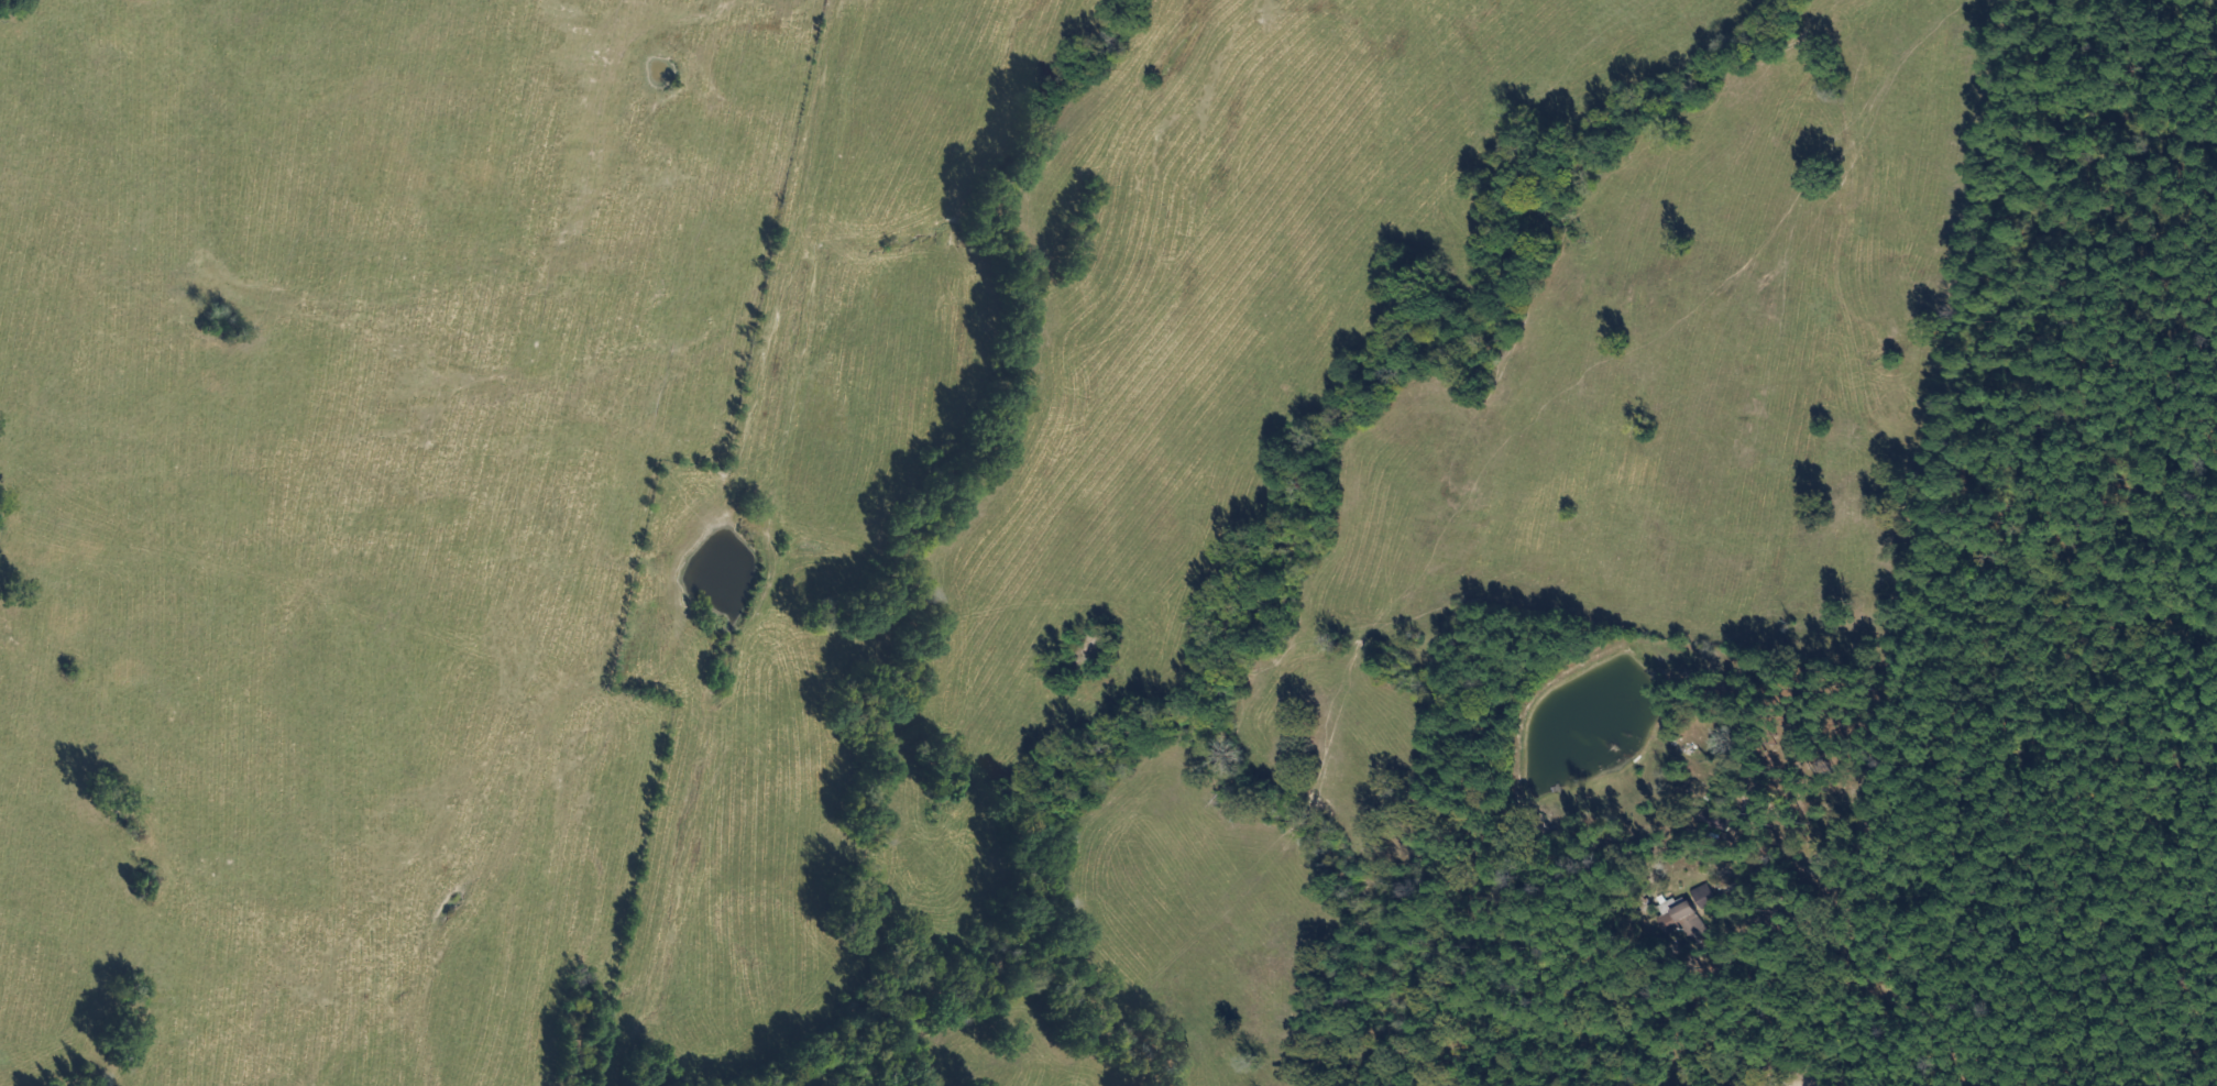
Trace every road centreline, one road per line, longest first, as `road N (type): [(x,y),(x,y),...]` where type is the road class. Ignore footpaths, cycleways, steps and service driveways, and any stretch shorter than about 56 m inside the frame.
road 1 (residential): [(1975,1085),(2033,776),(2216,589)]

